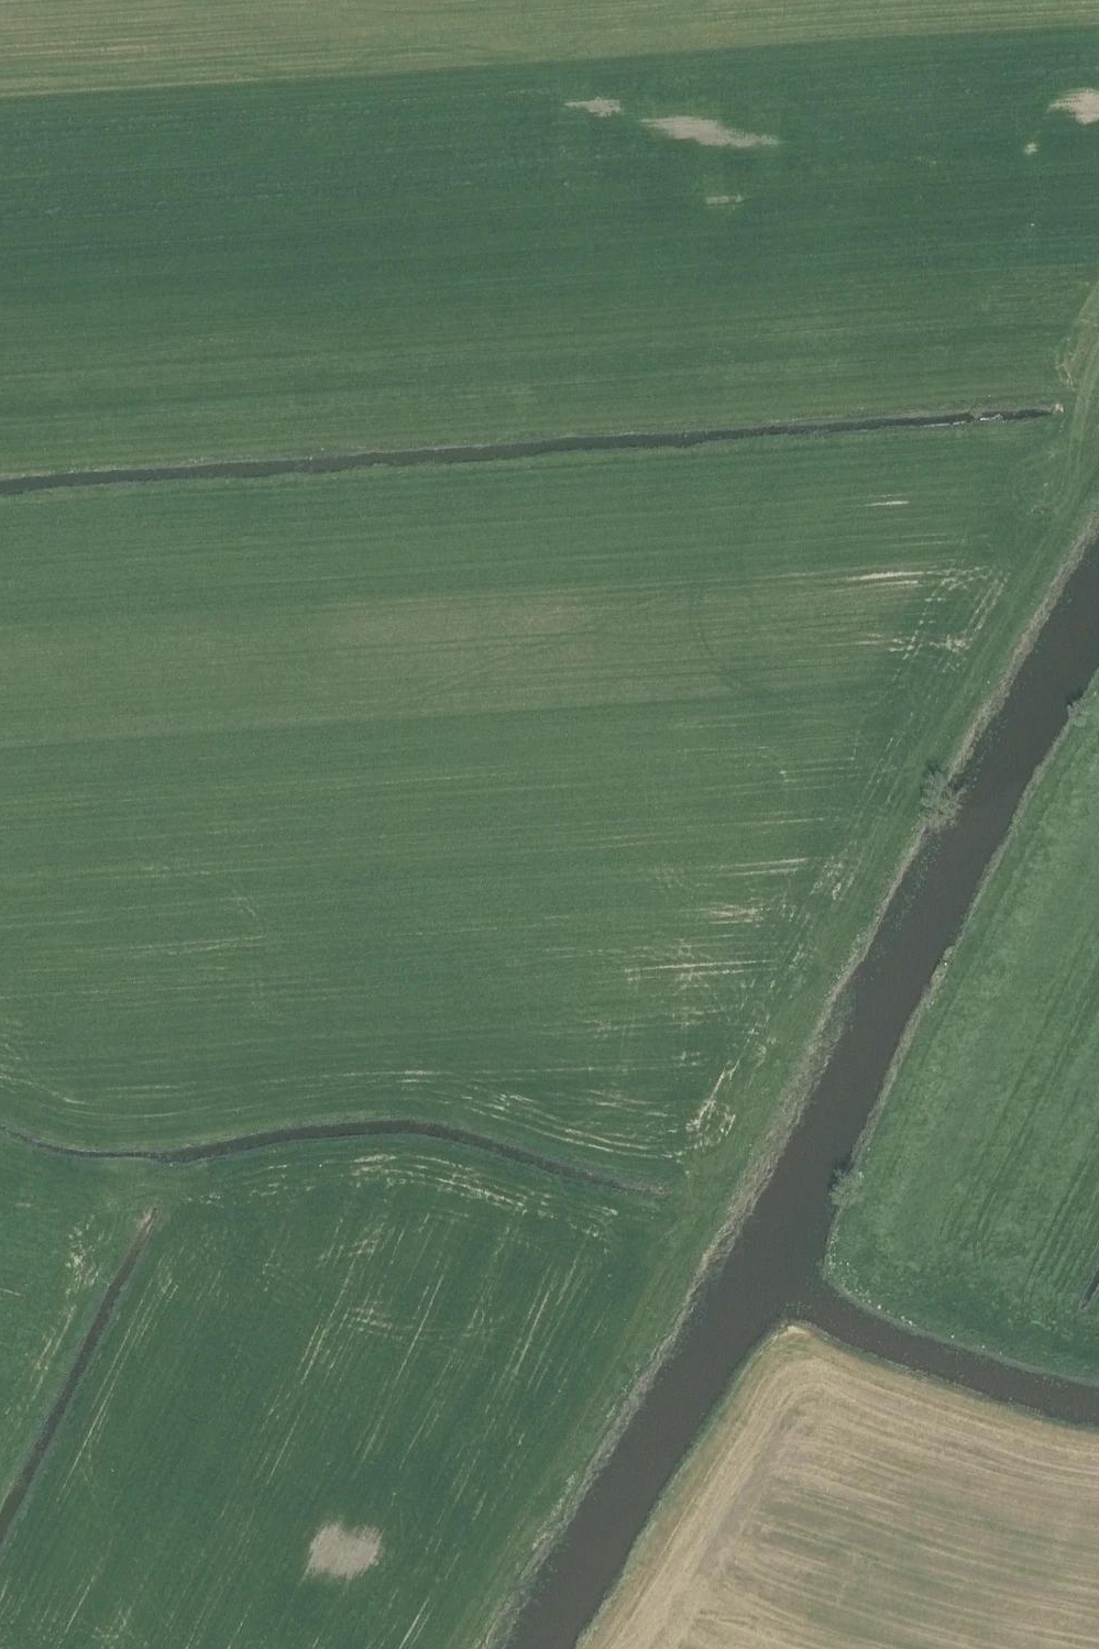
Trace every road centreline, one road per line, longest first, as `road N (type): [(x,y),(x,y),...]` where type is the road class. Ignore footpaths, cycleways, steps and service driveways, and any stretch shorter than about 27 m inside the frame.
road 1 (track): [(1098,373),(634,417),(0,457)]

